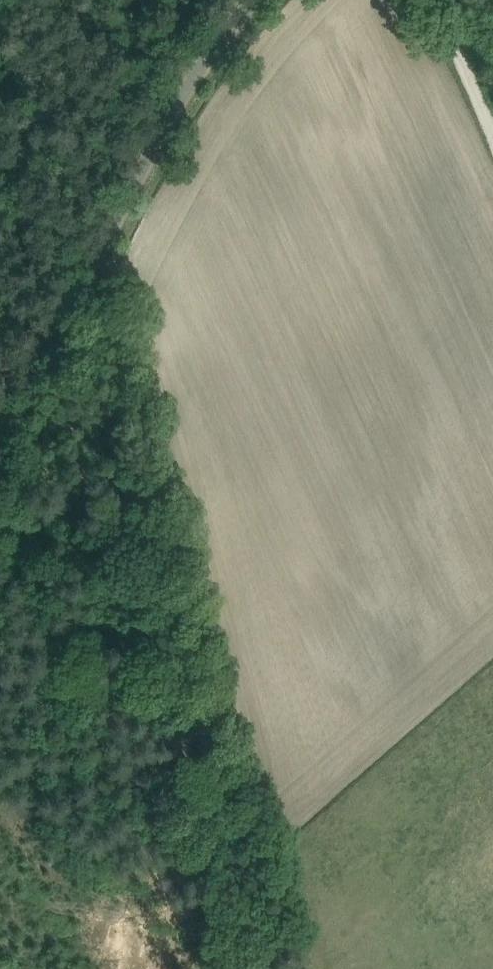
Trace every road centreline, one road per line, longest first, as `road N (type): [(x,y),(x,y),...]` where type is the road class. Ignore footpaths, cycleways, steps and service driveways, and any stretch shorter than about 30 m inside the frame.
road 1 (unclassified): [(0,442),(221,38),(260,0)]
road 2 (track): [(420,0),(492,143)]

